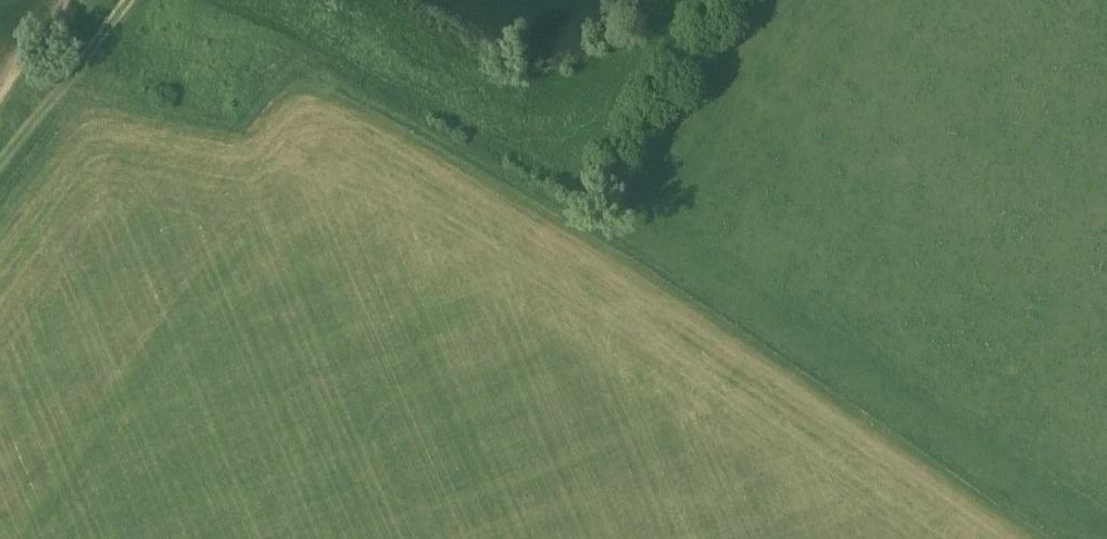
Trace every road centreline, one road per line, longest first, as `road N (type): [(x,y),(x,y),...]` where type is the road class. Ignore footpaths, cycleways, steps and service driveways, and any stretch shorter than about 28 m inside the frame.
road 1 (track): [(0,168),(130,0)]

